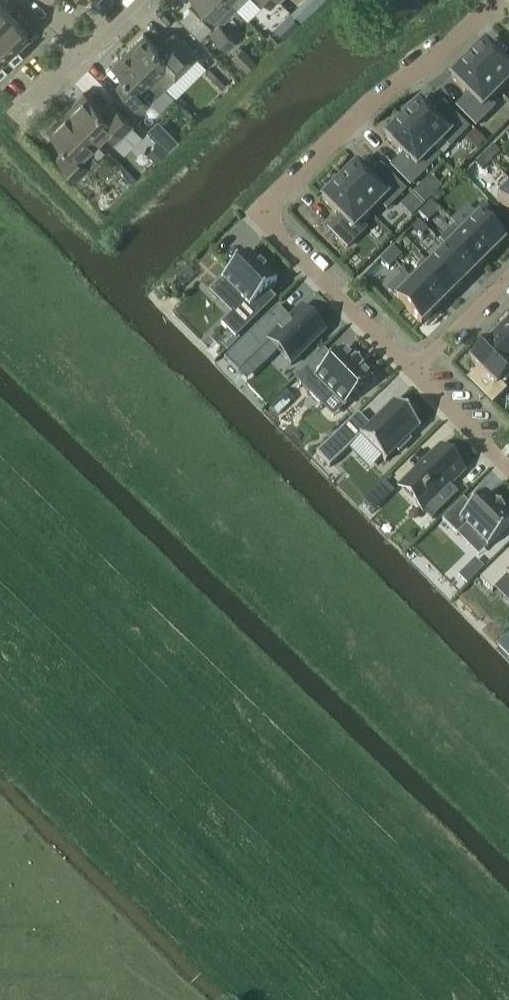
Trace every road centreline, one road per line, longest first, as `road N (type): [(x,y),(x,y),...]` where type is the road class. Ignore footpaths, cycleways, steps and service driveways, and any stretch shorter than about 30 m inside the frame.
road 1 (residential): [(503,0),(453,47),(368,105),(269,212),(273,227),(420,367)]
road 2 (residential): [(420,367),(508,460)]
road 3 (residential): [(508,279),(420,367)]

